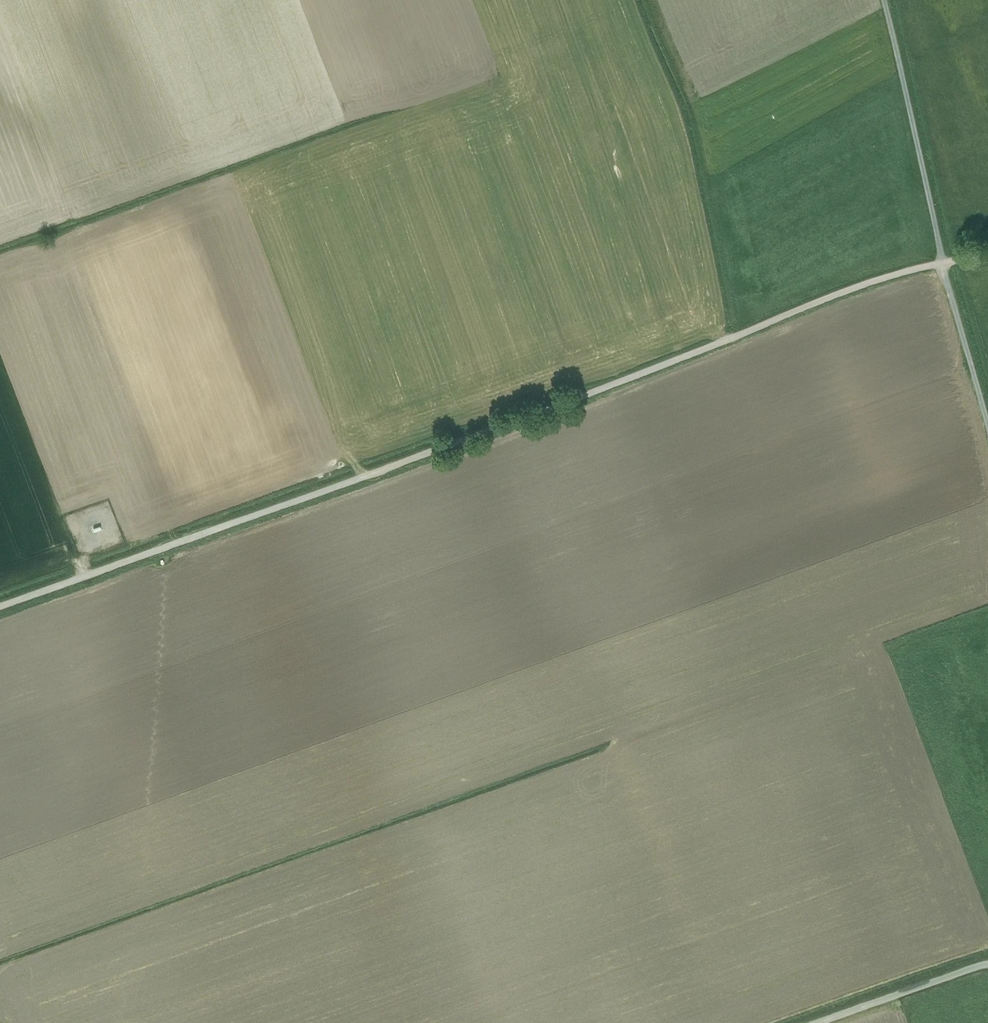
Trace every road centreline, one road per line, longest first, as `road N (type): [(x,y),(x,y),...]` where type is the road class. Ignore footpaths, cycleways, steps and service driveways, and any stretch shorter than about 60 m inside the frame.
road 1 (track): [(987,256),(855,288),(433,453),(0,606)]
road 2 (track): [(942,263),(884,0)]
road 3 (track): [(821,1022),(987,964)]
road 4 (track): [(942,263),(987,426)]

